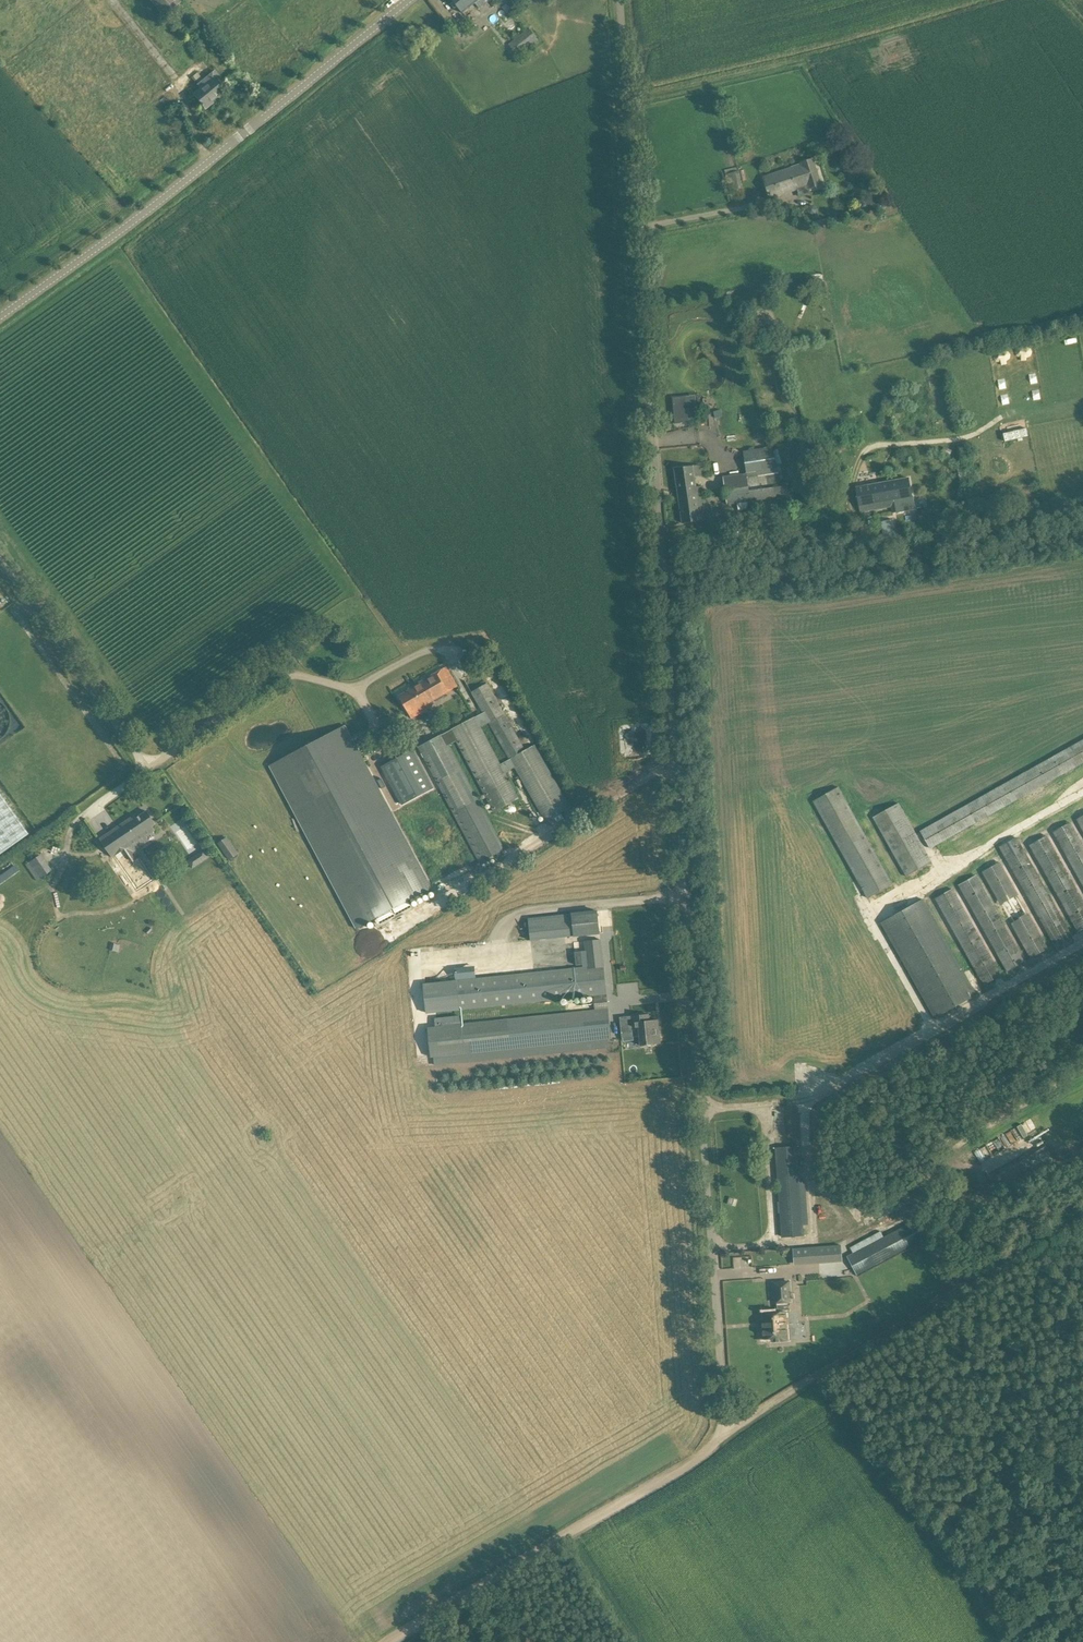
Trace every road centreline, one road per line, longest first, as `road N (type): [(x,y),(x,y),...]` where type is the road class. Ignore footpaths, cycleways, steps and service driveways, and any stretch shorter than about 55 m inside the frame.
road 1 (unclassified): [(728,1433),(614,0)]
road 2 (track): [(1082,1214),(672,1475),(386,1641)]
road 3 (tertiary): [(0,315),(131,223),(409,0)]
road 4 (track): [(146,769),(292,672),(356,688),(431,649),(453,661)]
road 5 (unclassified): [(0,563),(146,769)]

